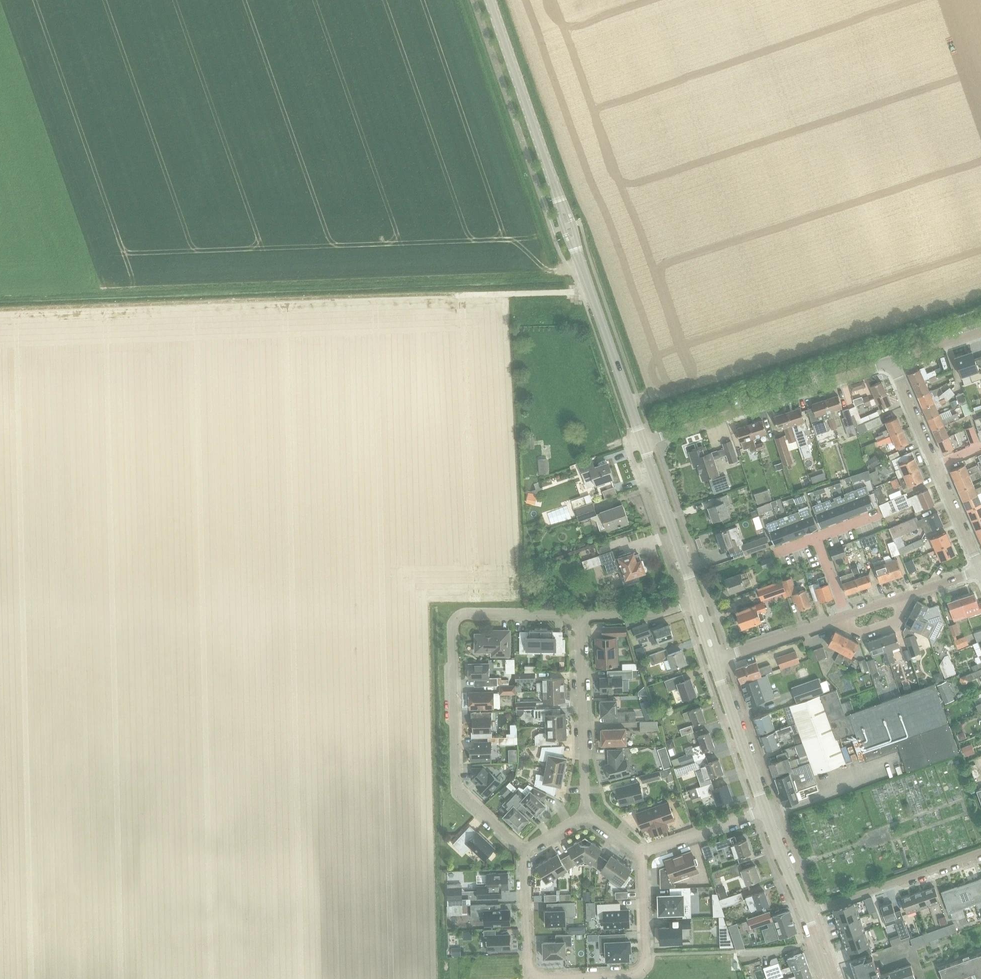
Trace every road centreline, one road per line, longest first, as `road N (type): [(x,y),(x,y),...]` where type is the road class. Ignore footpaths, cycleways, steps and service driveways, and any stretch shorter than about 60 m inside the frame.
road 1 (residential): [(525,853),(457,790),(453,625),(463,615),(578,615)]
road 2 (residential): [(643,443),(891,364)]
road 3 (residential): [(531,975),(642,971),(645,855)]
road 4 (secondary): [(560,202),(491,0)]
road 5 (secondary): [(643,443),(578,252)]
road 6 (residential): [(585,814),(578,615)]
road 7 (residential): [(805,913),(980,853)]
road 8 (secondary): [(696,600),(643,443)]
road 9 (secondary): [(764,811),(715,660)]
road 10 (residential): [(715,660),(840,618)]
road 11 (residential): [(645,855),(764,811)]
road 12 (residential): [(578,615),(655,614),(696,600)]

